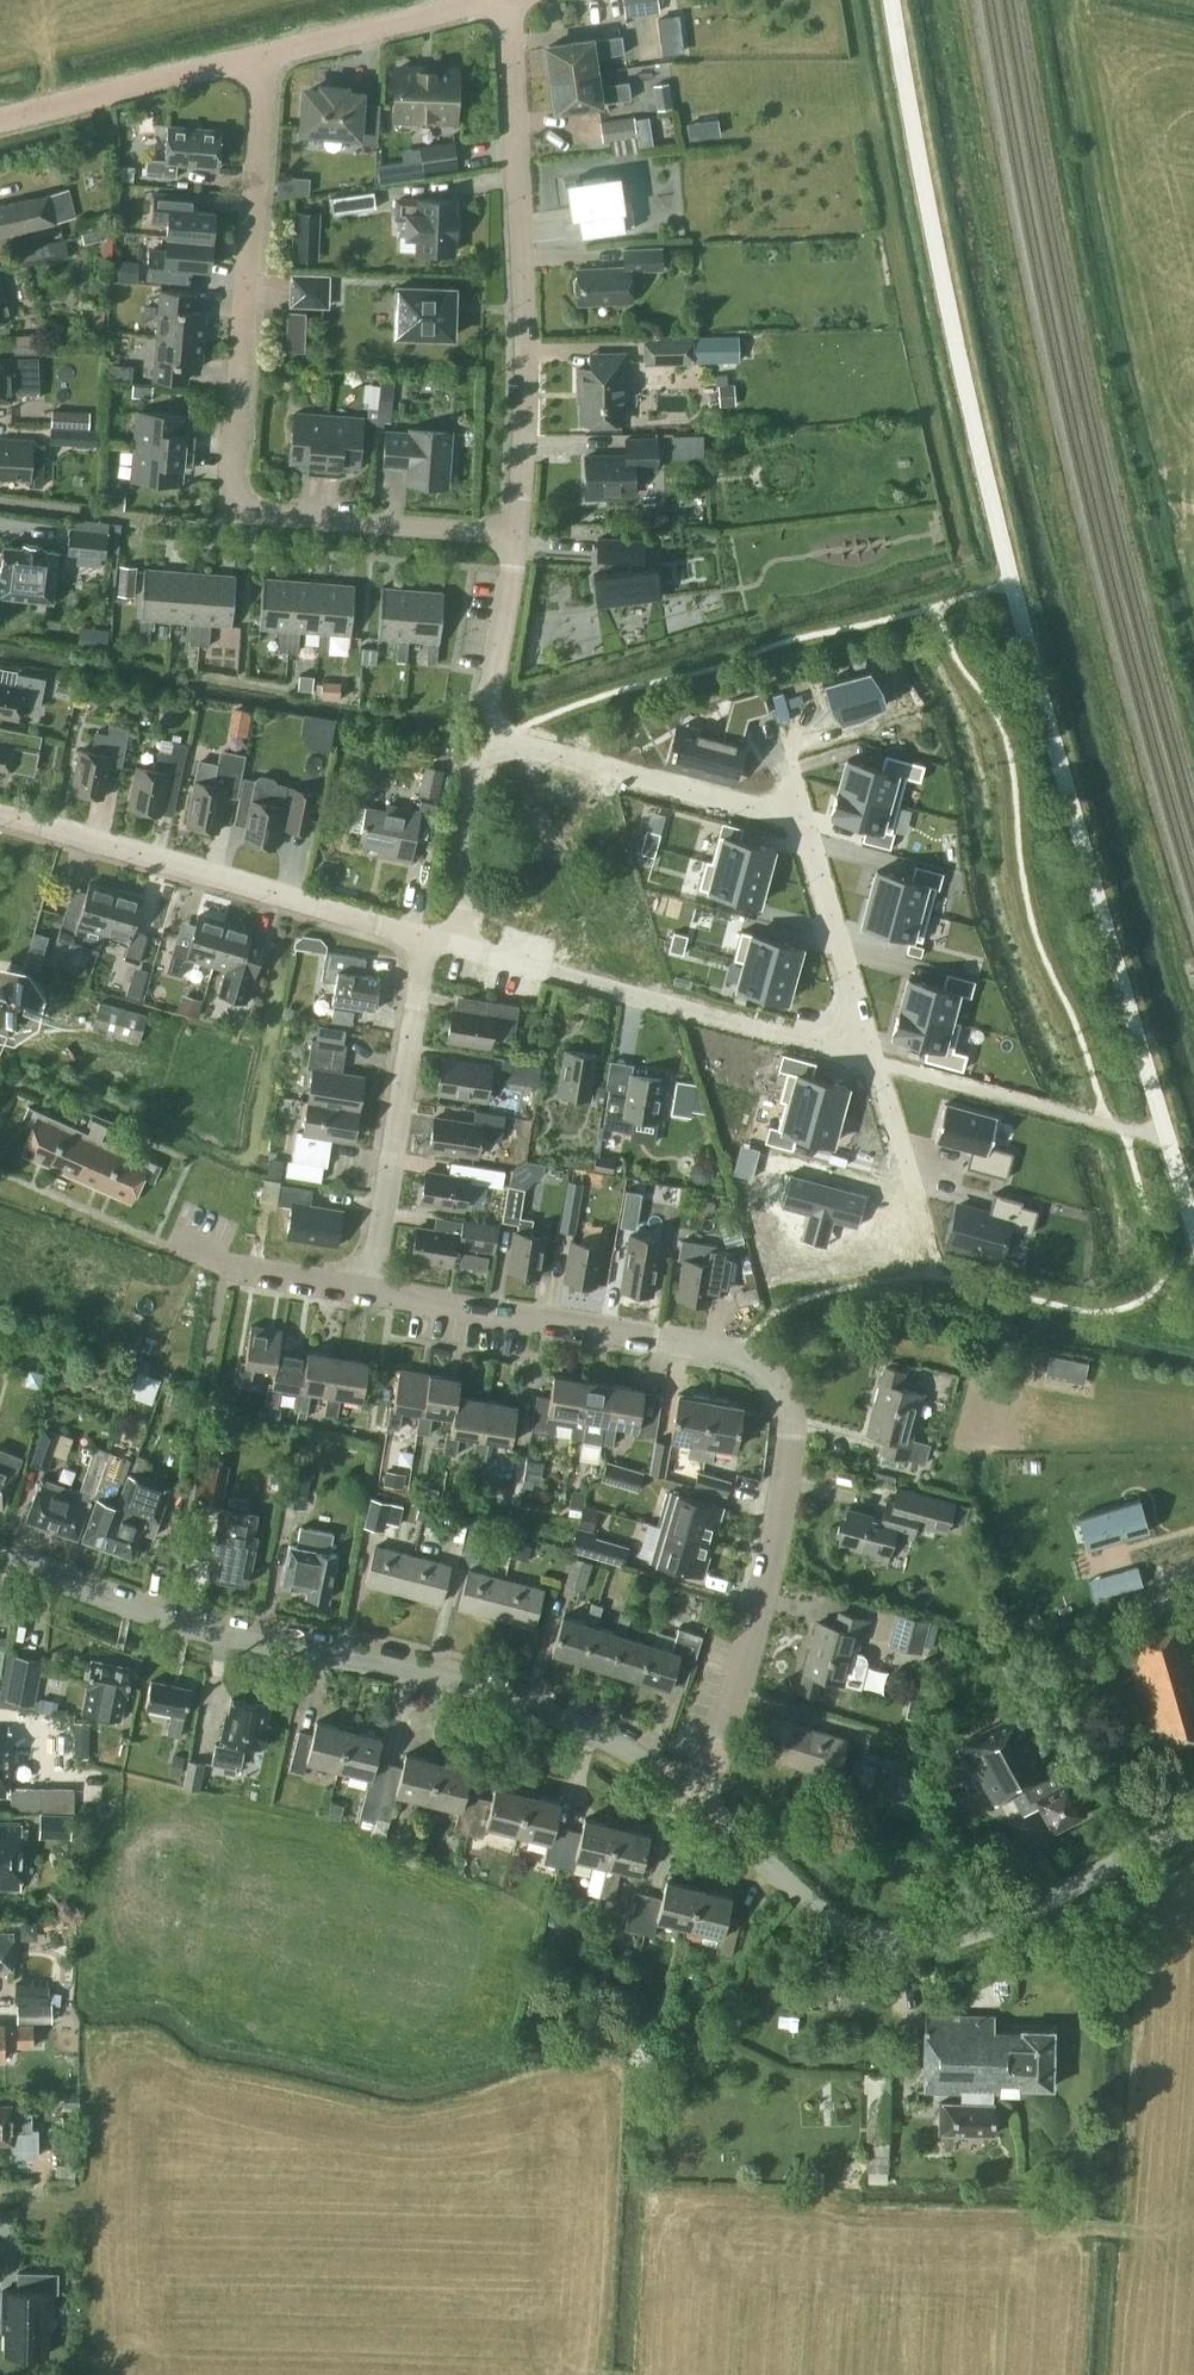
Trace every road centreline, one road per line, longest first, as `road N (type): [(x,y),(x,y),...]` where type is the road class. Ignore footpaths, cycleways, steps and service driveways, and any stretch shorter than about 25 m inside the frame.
road 1 (residential): [(691,1793),(718,1749),(775,1545),(791,1420),(773,1381),(736,1356),(372,1287)]
road 2 (unclassified): [(0,1554),(164,1621),(460,1680),(603,1737),(691,1793)]
road 3 (residential): [(516,535),(240,509),(228,483),(263,56)]
road 4 (residential): [(481,739),(783,811),(810,835),(877,1062)]
road 5 (unclassified): [(691,1793),(835,1924),(892,1944),(989,1926),(1193,1826)]
road 6 (residential): [(516,535),(525,310),(507,0)]
road 7 (residential): [(423,935),(0,813)]
road 8 (residential): [(877,1062),(459,946)]
road 9 (residential): [(423,935),(372,1287)]
road 10 (residential): [(0,119),(263,56)]
road 11 (residential): [(263,56),(492,0)]
road 12 (residential): [(372,1287),(225,1265),(153,1241)]
road 13 (residential): [(459,946),(468,908),(456,844),(481,739)]
road 14 (residential): [(481,739),(516,535)]
road 15 (residential): [(877,1062),(913,1184)]

